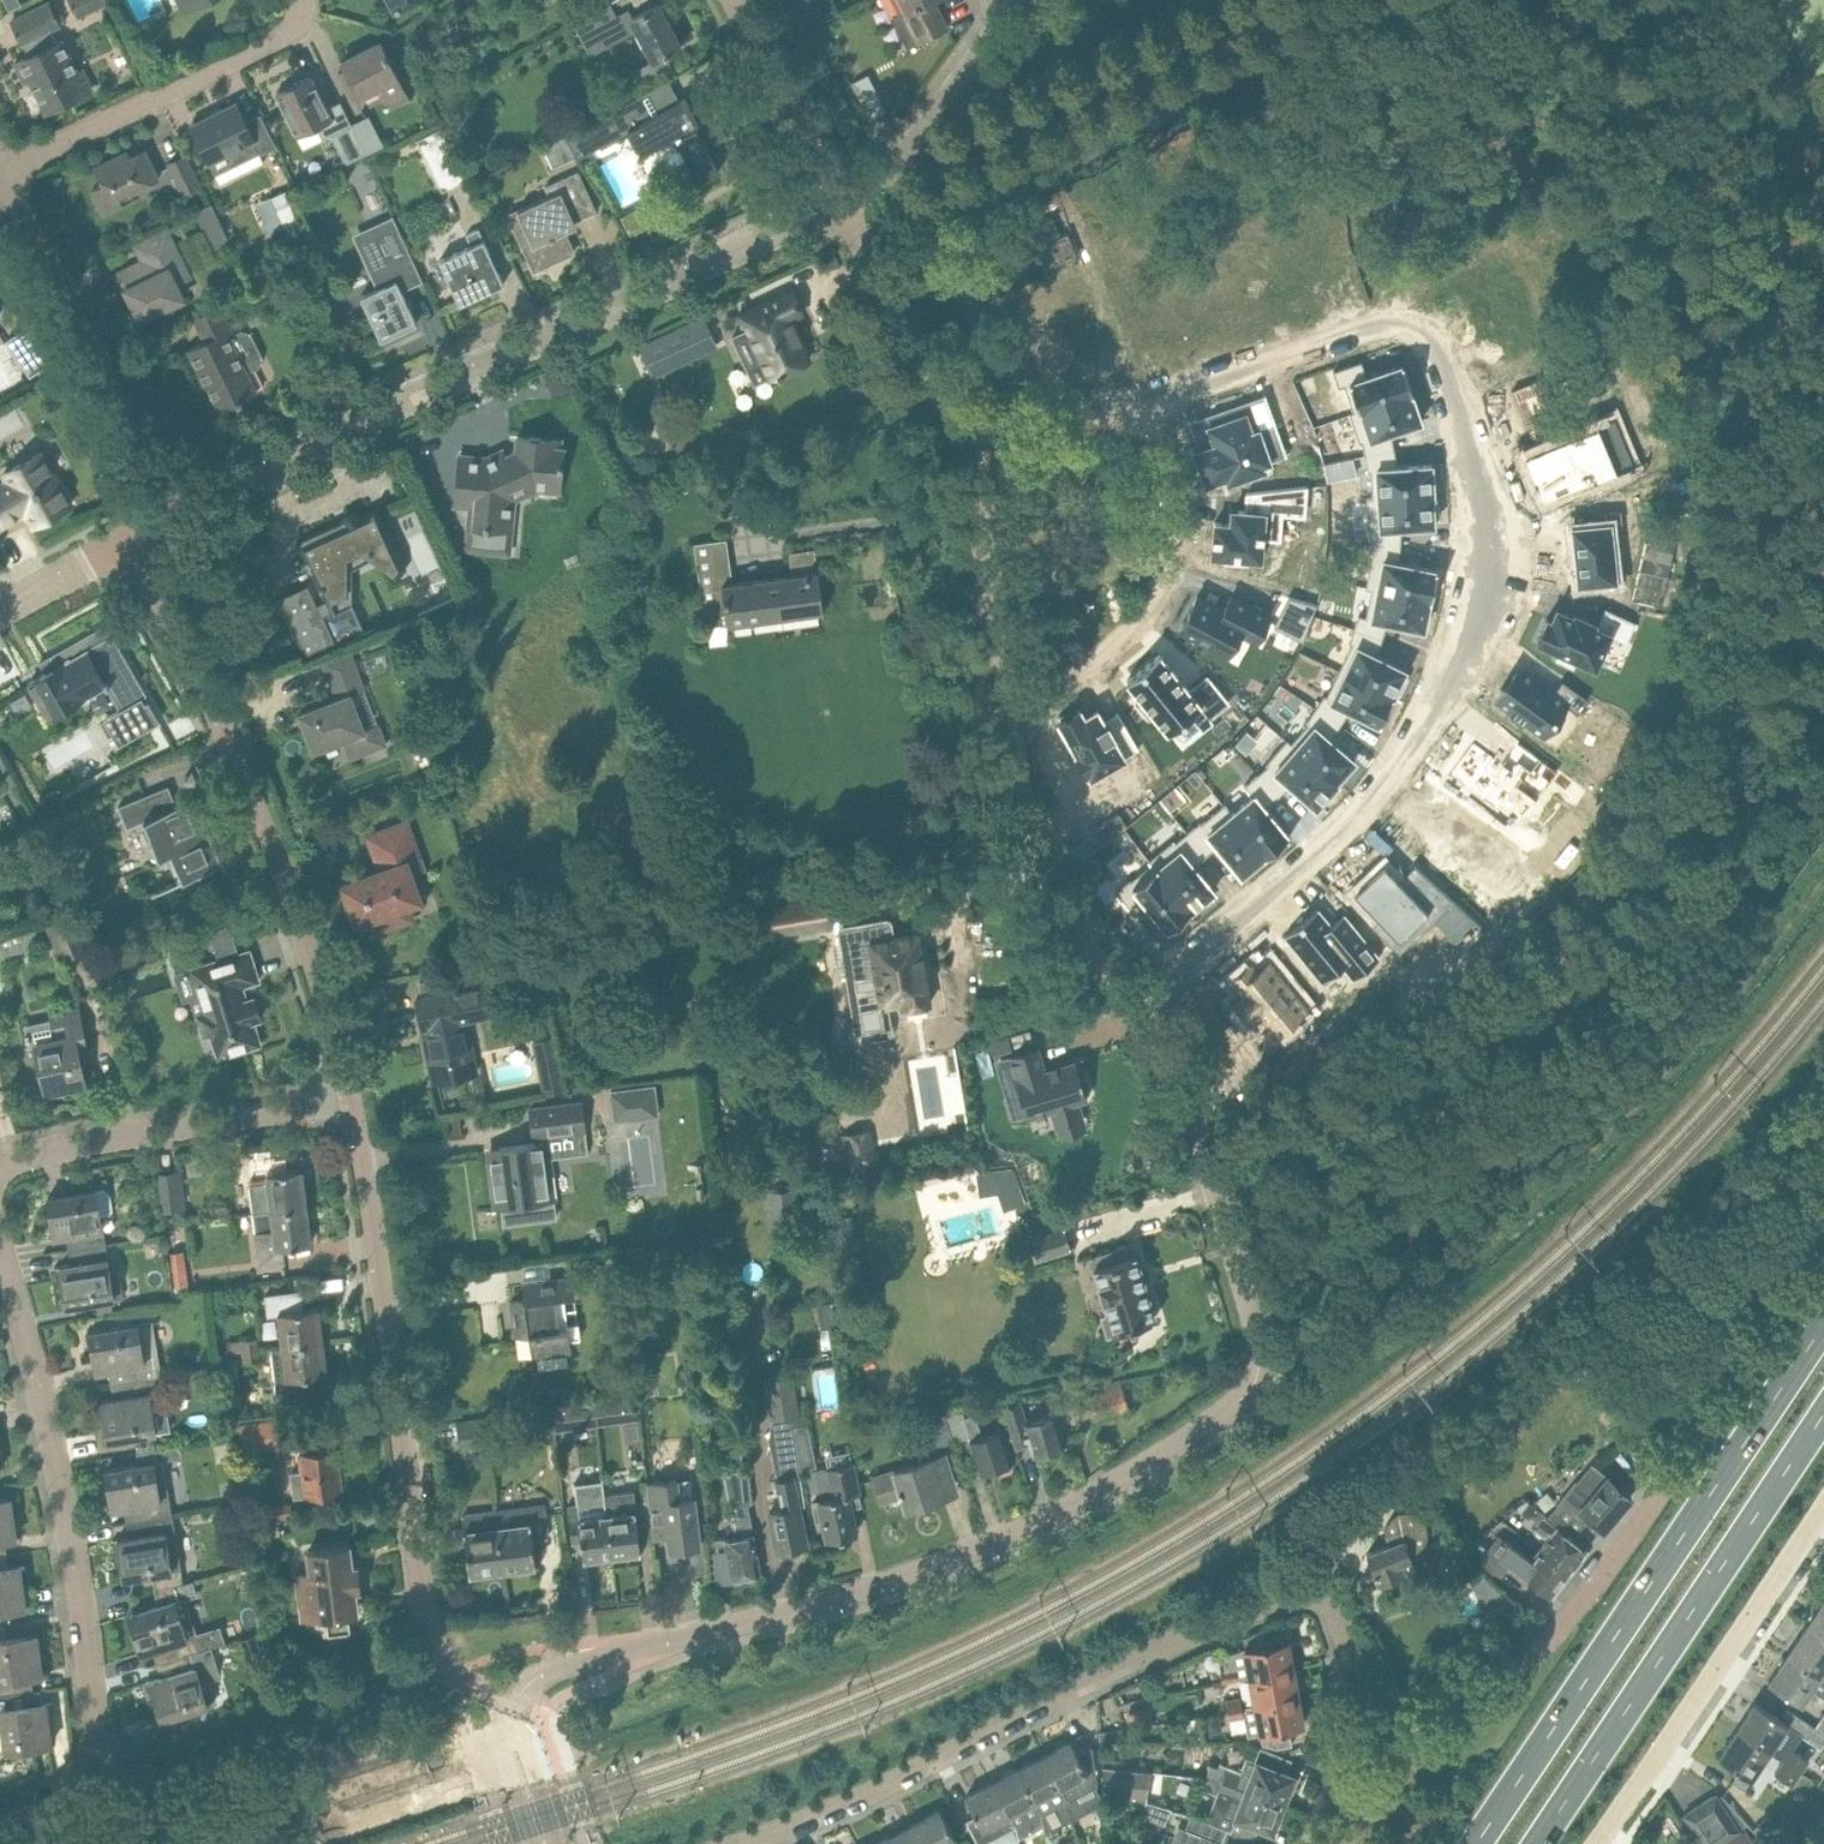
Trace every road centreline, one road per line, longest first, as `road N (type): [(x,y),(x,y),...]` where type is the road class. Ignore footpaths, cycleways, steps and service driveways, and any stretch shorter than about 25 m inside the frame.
road 1 (residential): [(513,1703),(529,1682),(557,1669),(815,1604),(921,1568),(1057,1508),(1230,1391),(1257,1343),(1241,1266),(1179,1058),(1134,999)]
road 2 (residential): [(1134,999),(1381,793),(1493,646),(1519,585),(1514,526),(1430,335),(1412,319),(1114,413)]
road 3 (residential): [(737,1843),(849,1801),(1119,1665),(1311,1591),(1327,1599),(1340,1622),(1361,1689),(1403,1762)]
road 4 (residential): [(219,492),(839,197)]
road 5 (unclassified): [(1403,1762),(1575,1608),(1823,1235)]
road 6 (residential): [(513,1703),(450,1667),(428,1630),(350,1099)]
road 7 (residential): [(0,1811),(98,1781),(73,1556),(0,1245)]
road 8 (motorway): [(1823,1322),(1472,1843)]
road 9 (residential): [(350,1099),(263,821),(124,543)]
road 10 (motorway): [(1542,1843),(1823,1409)]
road 11 (residential): [(1599,1843),(1823,1507)]
road 12 (residential): [(1114,413),(1156,443),(1168,508),(1160,576),(1128,634),(1016,729)]
road 13 (residential): [(0,1164),(81,1143),(350,1099)]
road 14 (residential): [(219,492),(143,380),(69,291),(17,201)]
road 15 (residential): [(3,171),(278,36),(299,15),(300,0)]
road 16 (residential): [(1134,999),(1042,867),(1018,780),(1016,729)]
road 17 (residential): [(1016,729),(988,530),(957,434)]
road 18 (residential): [(957,434),(839,197)]
road 19 (residential): [(839,197),(886,172),(923,128),(993,25),(996,0)]
road 20 (residential): [(839,197),(735,0)]
road 21 (residential): [(957,434),(1036,409),(1114,413)]
road 22 (unclassified): [(546,1843),(508,1732),(513,1703)]
road 23 (residential): [(0,611),(124,543)]

